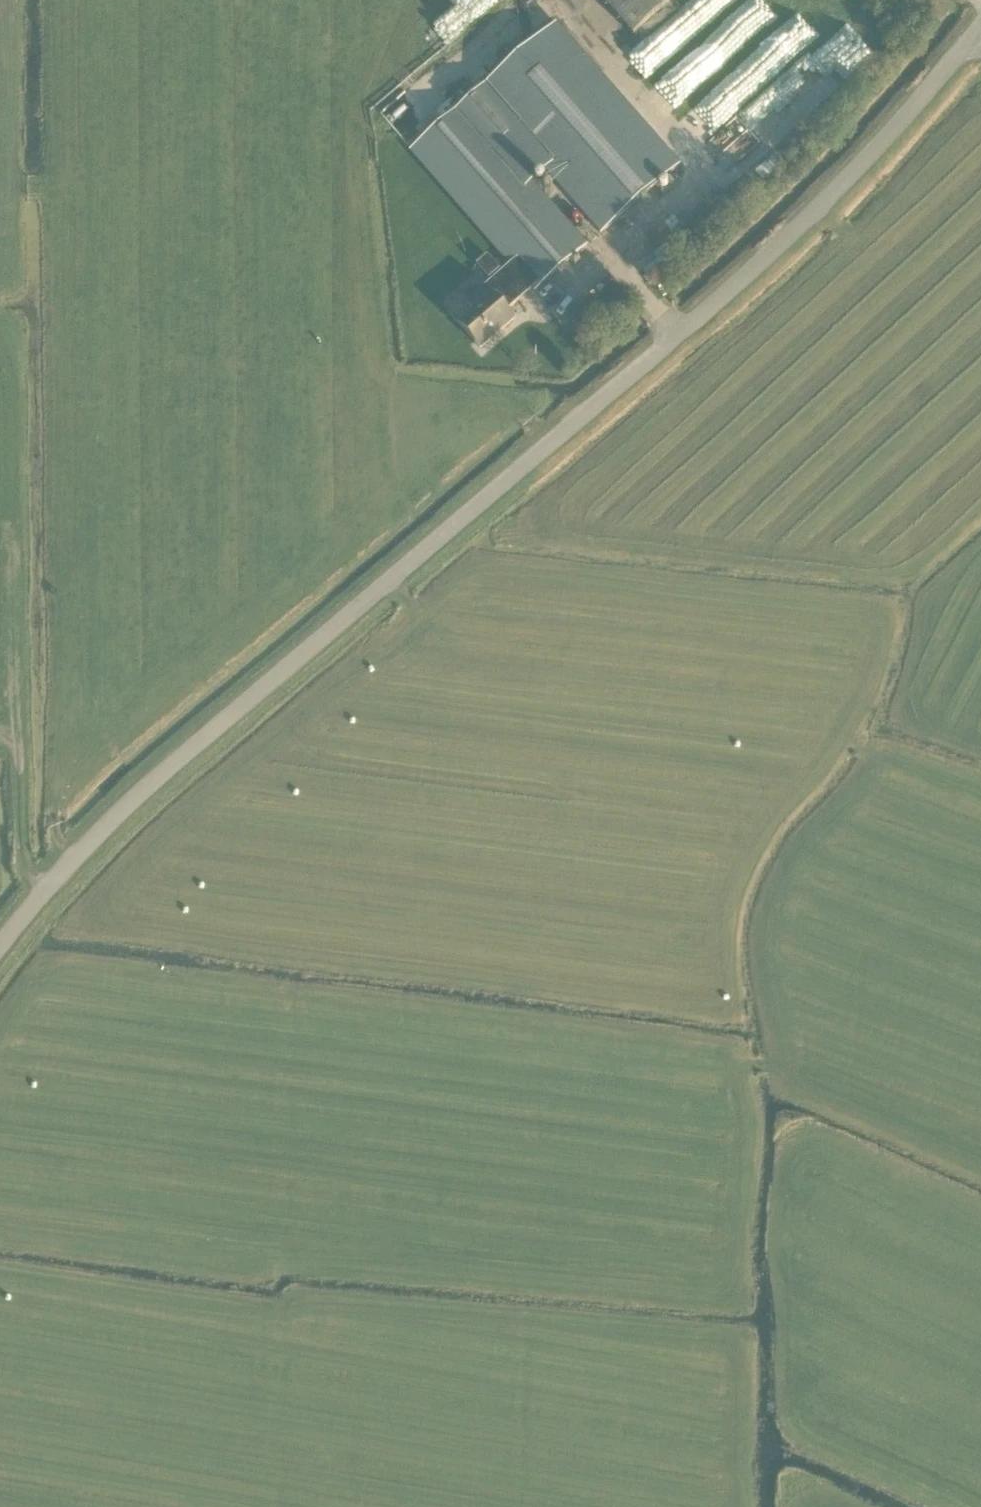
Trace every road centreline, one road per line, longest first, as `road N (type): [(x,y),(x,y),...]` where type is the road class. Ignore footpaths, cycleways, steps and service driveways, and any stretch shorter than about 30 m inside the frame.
road 1 (tertiary): [(0,951),(224,722),(806,222),(973,43)]

